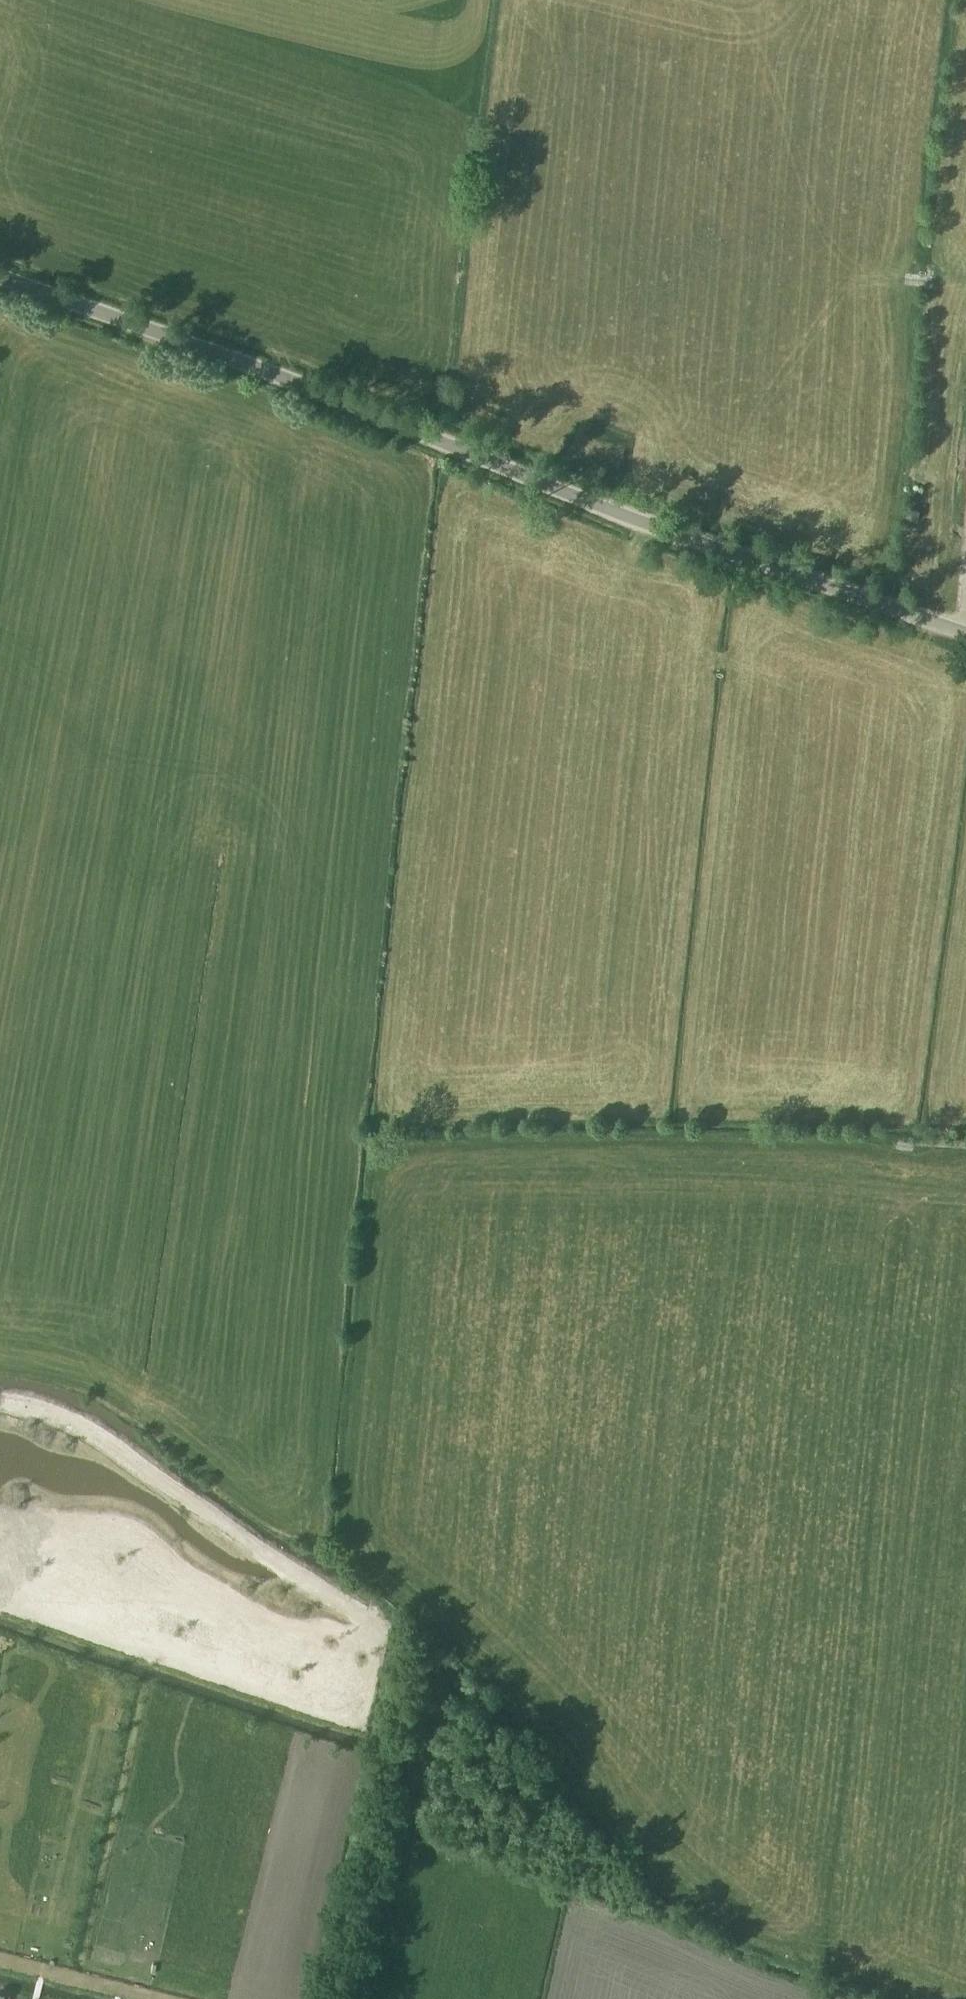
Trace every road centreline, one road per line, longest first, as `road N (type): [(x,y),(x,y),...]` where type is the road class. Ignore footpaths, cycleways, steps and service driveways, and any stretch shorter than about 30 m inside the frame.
road 1 (unclassified): [(965,632),(0,275)]

